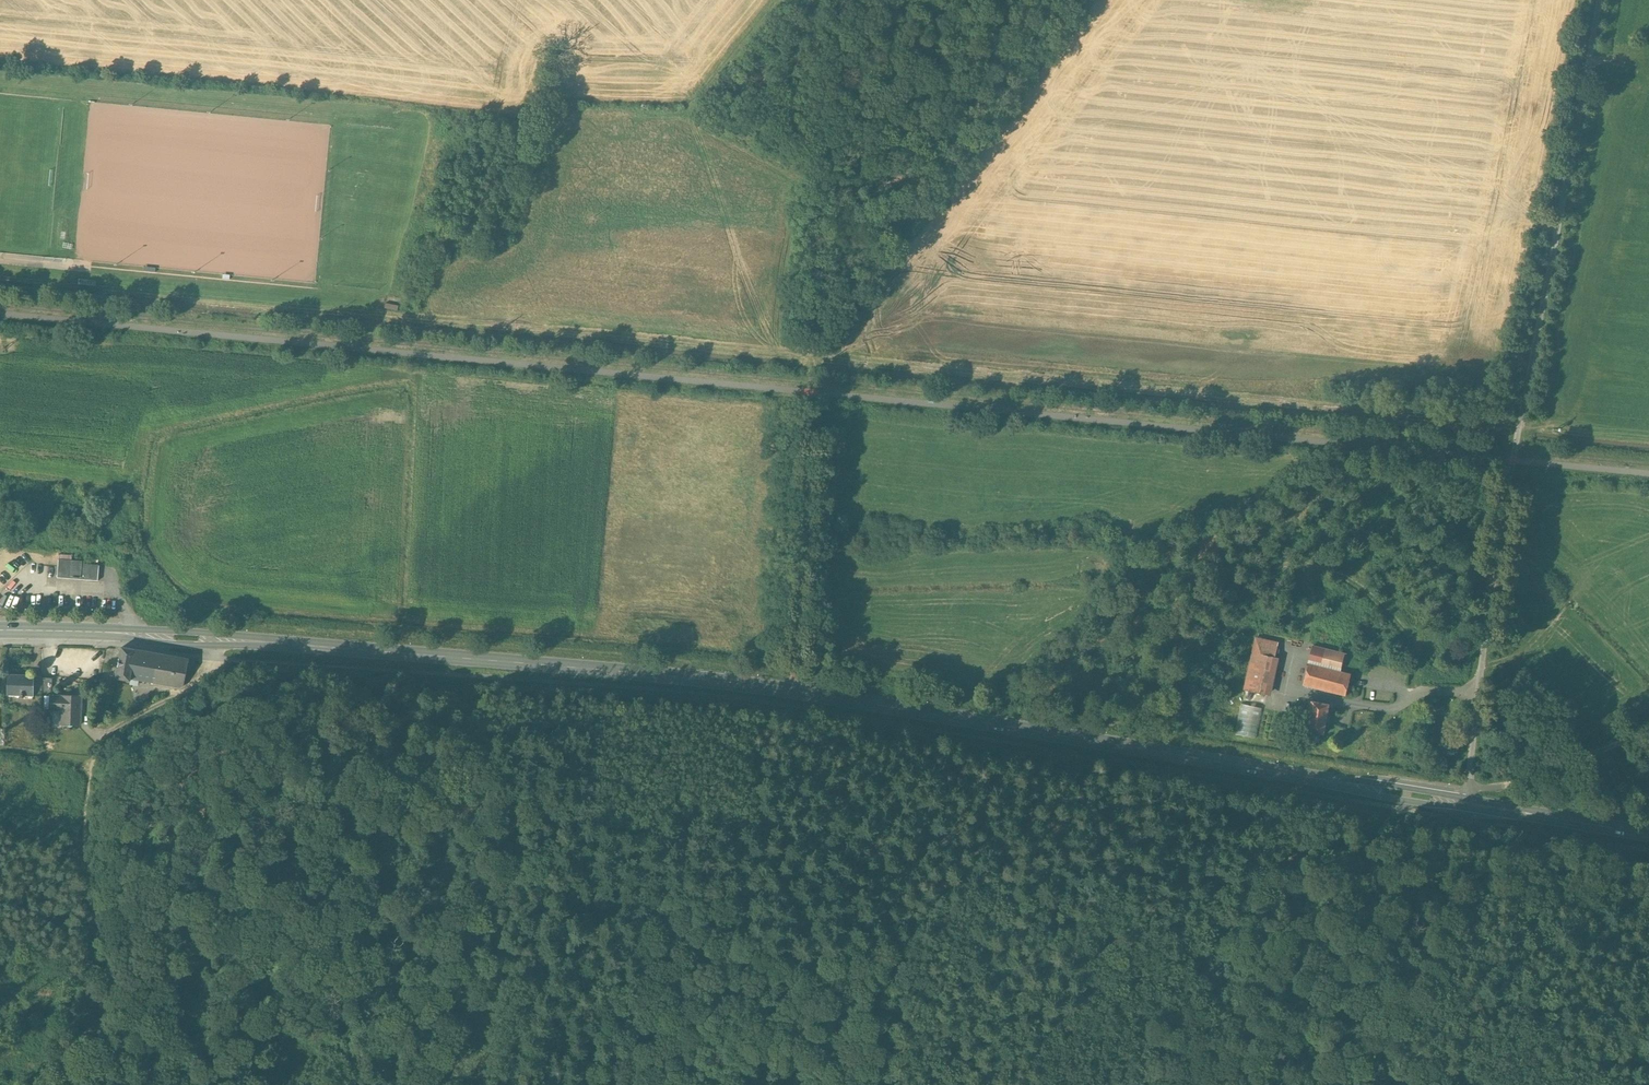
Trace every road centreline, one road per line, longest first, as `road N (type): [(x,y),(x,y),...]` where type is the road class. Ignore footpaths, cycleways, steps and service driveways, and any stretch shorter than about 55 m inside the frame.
road 1 (primary): [(1466,802),(731,683),(293,645),(0,631)]
road 2 (unclassified): [(1468,792),(1522,408),(1603,0)]
road 3 (track): [(170,1084),(92,1038),(99,975),(90,743),(235,658)]
road 4 (track): [(1103,1084),(1238,907),(1295,859),(1382,830),(1403,812)]
road 5 (track): [(639,856),(629,1084)]
road 6 (track): [(885,1084),(900,885)]
road 7 (unclassified): [(1648,721),(1468,792)]
road 8 (primary): [(1648,835),(1466,802)]

